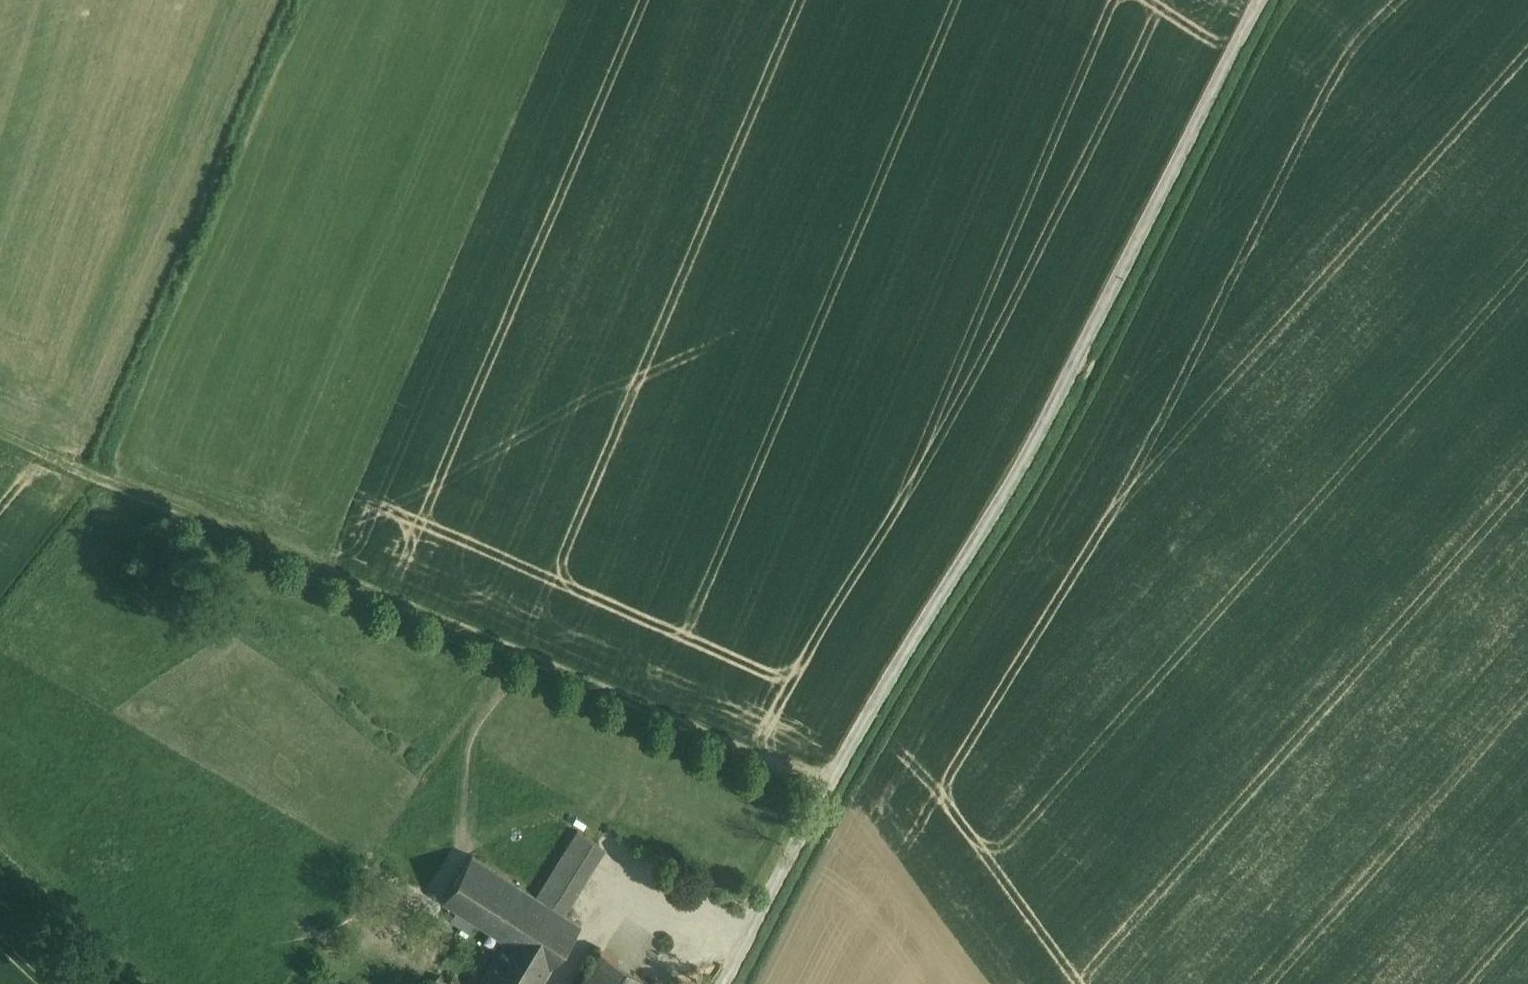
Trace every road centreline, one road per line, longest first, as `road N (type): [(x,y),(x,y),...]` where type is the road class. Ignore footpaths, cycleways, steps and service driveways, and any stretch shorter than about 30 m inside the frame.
road 1 (unclassified): [(826,786),(1034,448),(1263,0)]
road 2 (unclassified): [(826,786),(0,430)]
road 3 (unclassified): [(724,983),(826,786)]

